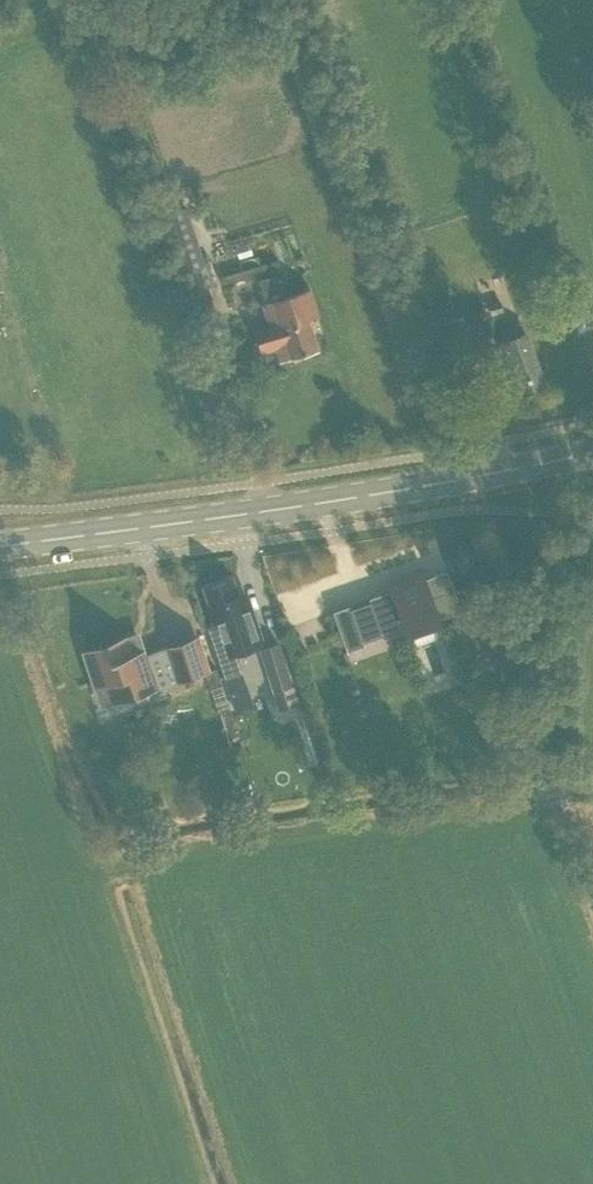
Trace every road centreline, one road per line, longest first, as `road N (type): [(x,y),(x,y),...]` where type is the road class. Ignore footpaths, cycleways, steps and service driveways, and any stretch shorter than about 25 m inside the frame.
road 1 (primary): [(0,546),(396,490),(592,450)]

